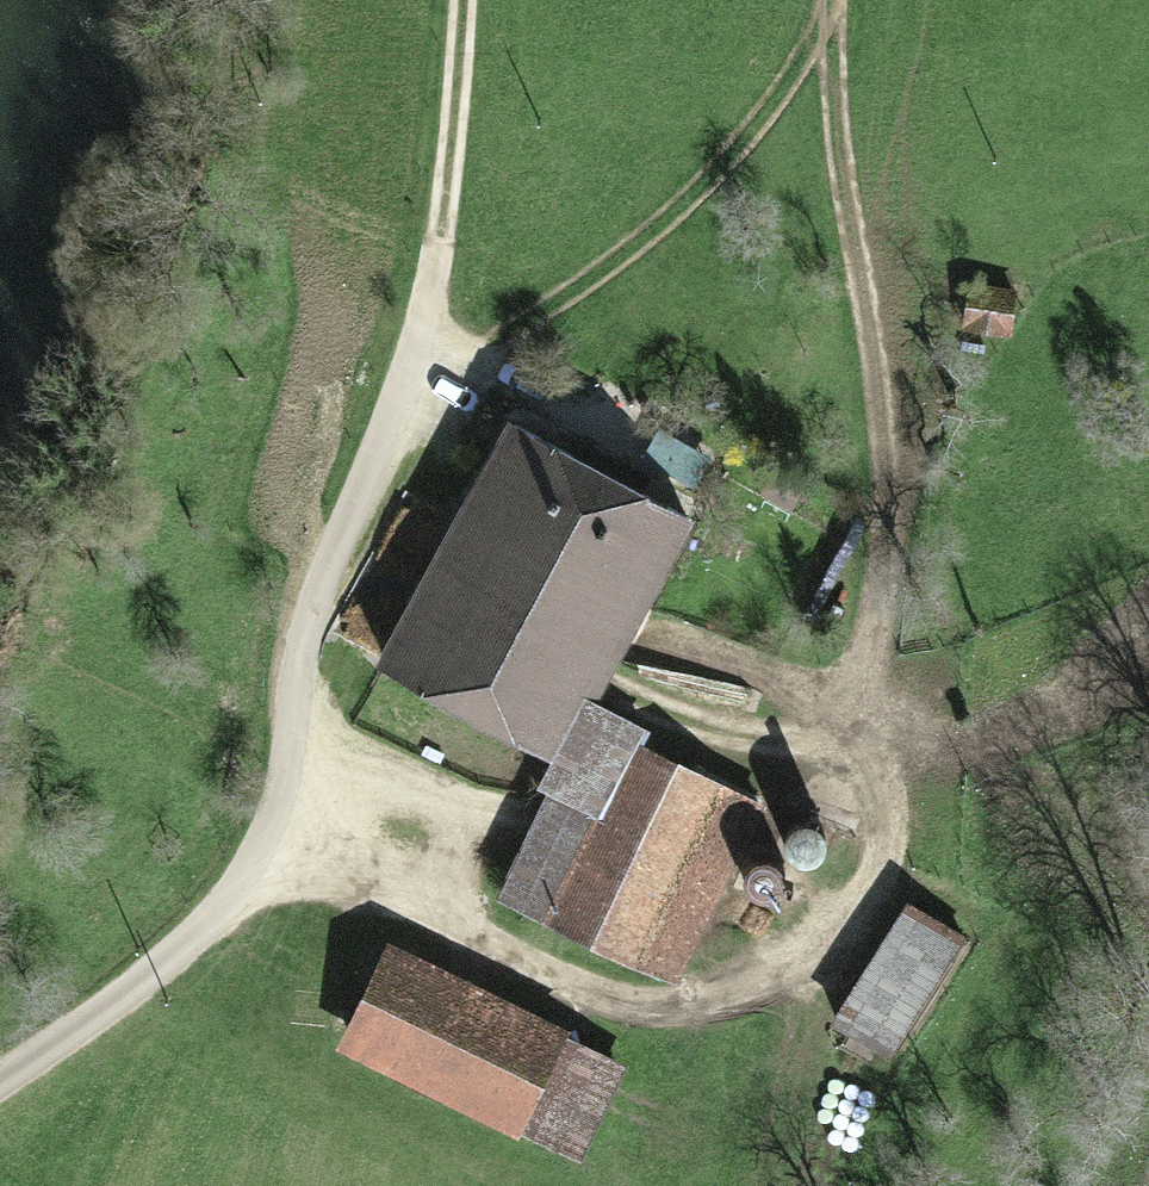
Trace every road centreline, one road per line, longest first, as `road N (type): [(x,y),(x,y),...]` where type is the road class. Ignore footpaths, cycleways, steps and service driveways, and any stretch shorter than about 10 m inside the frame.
road 1 (unclassified): [(0,1076),(174,950),(276,842),(294,793),(304,620),(397,428),(426,335),(439,248)]
road 2 (track): [(276,842),(564,977),(646,999),(698,999),(742,990),(780,969),(839,910),(874,834),(880,733)]
road 3 (track): [(880,733),(874,467),(838,160),(832,34)]
road 4 (track): [(489,365),(682,225),(791,107),(832,34)]
road 5 (track): [(432,916),(478,811),(297,729)]
road 6 (track): [(880,733),(1013,693),(1148,634)]
road 7 (track): [(880,733),(803,739),(733,730),(627,687)]
road 8 (track): [(426,335),(658,447)]
road 9 (track): [(439,248),(468,0)]
road 10 (track): [(880,733),(764,668),(655,632)]

